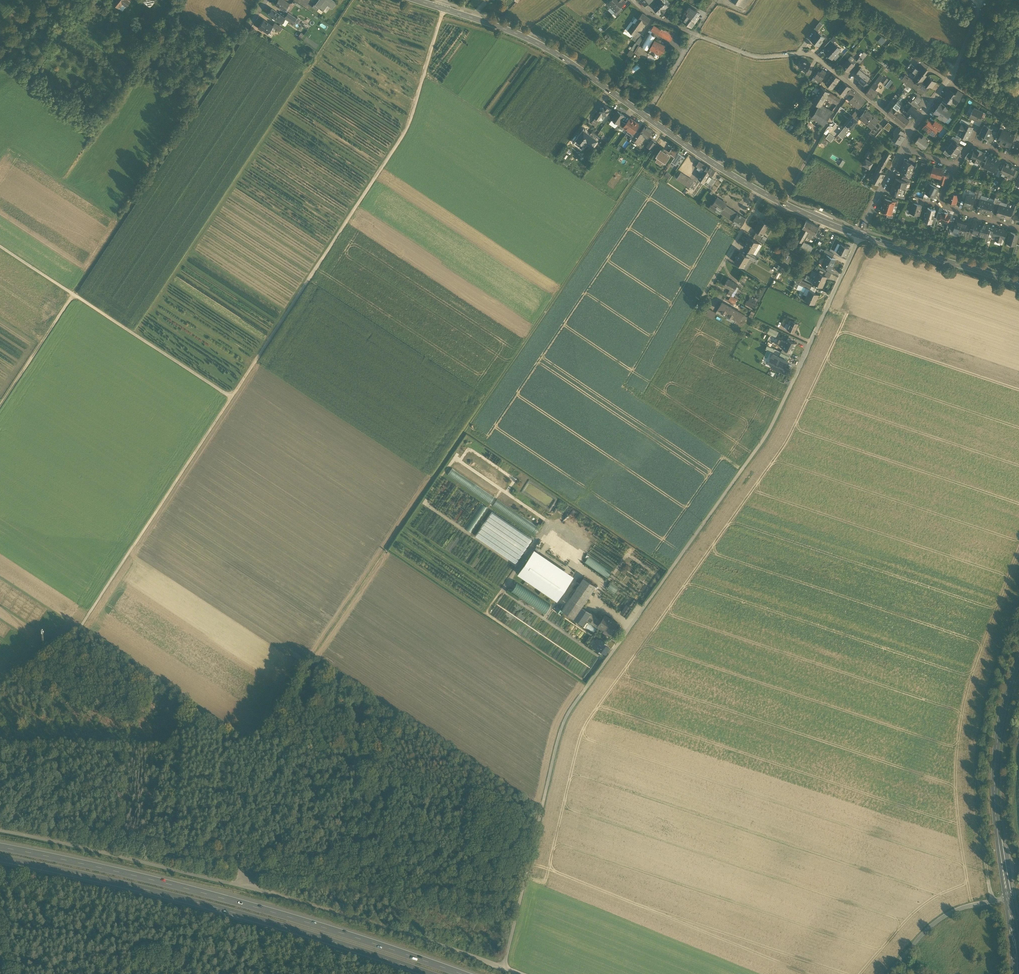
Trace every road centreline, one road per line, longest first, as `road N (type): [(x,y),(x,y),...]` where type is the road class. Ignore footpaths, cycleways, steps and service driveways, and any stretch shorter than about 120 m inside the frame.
road 1 (track): [(666,131),(251,747),(77,633)]
road 2 (unclassified): [(790,385),(769,431),(569,711),(503,968)]
road 3 (track): [(521,973),(242,879),(231,884),(0,830)]
road 4 (motorway): [(462,973),(186,888),(0,848)]
road 5 (track): [(231,398),(407,131),(442,8)]
road 6 (motorway): [(0,859),(227,911),(428,973)]
road 7 (track): [(231,398),(77,633),(0,686)]
road 8 (track): [(73,294),(249,26)]
road 9 (tertiary): [(1015,973),(994,780),(1018,657)]
road 10 (track): [(991,902),(976,776),(992,681),(1018,605)]
road 11 (track): [(0,246),(231,398)]
road 12 (tertiary): [(442,8),(536,43),(647,117)]
road 13 (residential): [(861,236),(790,385)]
road 14 (tertiary): [(861,236),(1018,284)]
road 15 (unclassified): [(783,203),(843,98),(822,84),(832,70)]
road 16 (tertiary): [(647,117),(783,203)]
road 17 (residential): [(832,70),(809,54),(755,57),(695,34)]
road 18 (track): [(1007,896),(938,921),(889,973)]
road 19 (residential): [(911,134),(957,65),(976,11)]
road 20 (track): [(73,294),(0,406)]
road 21 (track): [(957,65),(850,0)]

